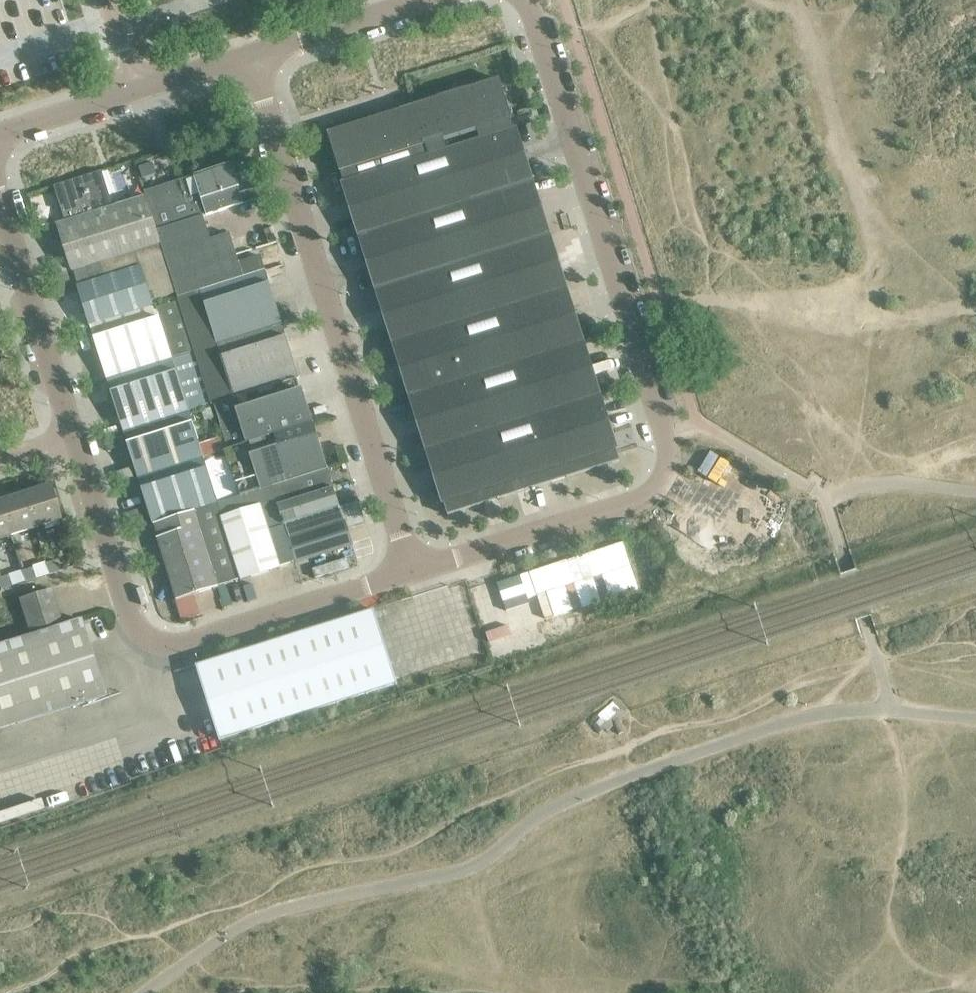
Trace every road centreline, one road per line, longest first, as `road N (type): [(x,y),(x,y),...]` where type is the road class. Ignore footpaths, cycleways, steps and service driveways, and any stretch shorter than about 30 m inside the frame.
road 1 (residential): [(412,569),(636,500),(670,473),(670,437),(531,0)]
road 2 (residential): [(412,569),(257,86)]
road 3 (residential): [(119,578),(138,630),(185,645),(412,569)]
road 4 (residential): [(75,443),(0,214)]
road 5 (residential): [(248,57),(426,0)]
road 6 (residential): [(119,578),(75,443)]
road 7 (residential): [(0,133),(129,91)]
road 8 (residential): [(129,91),(248,57)]

